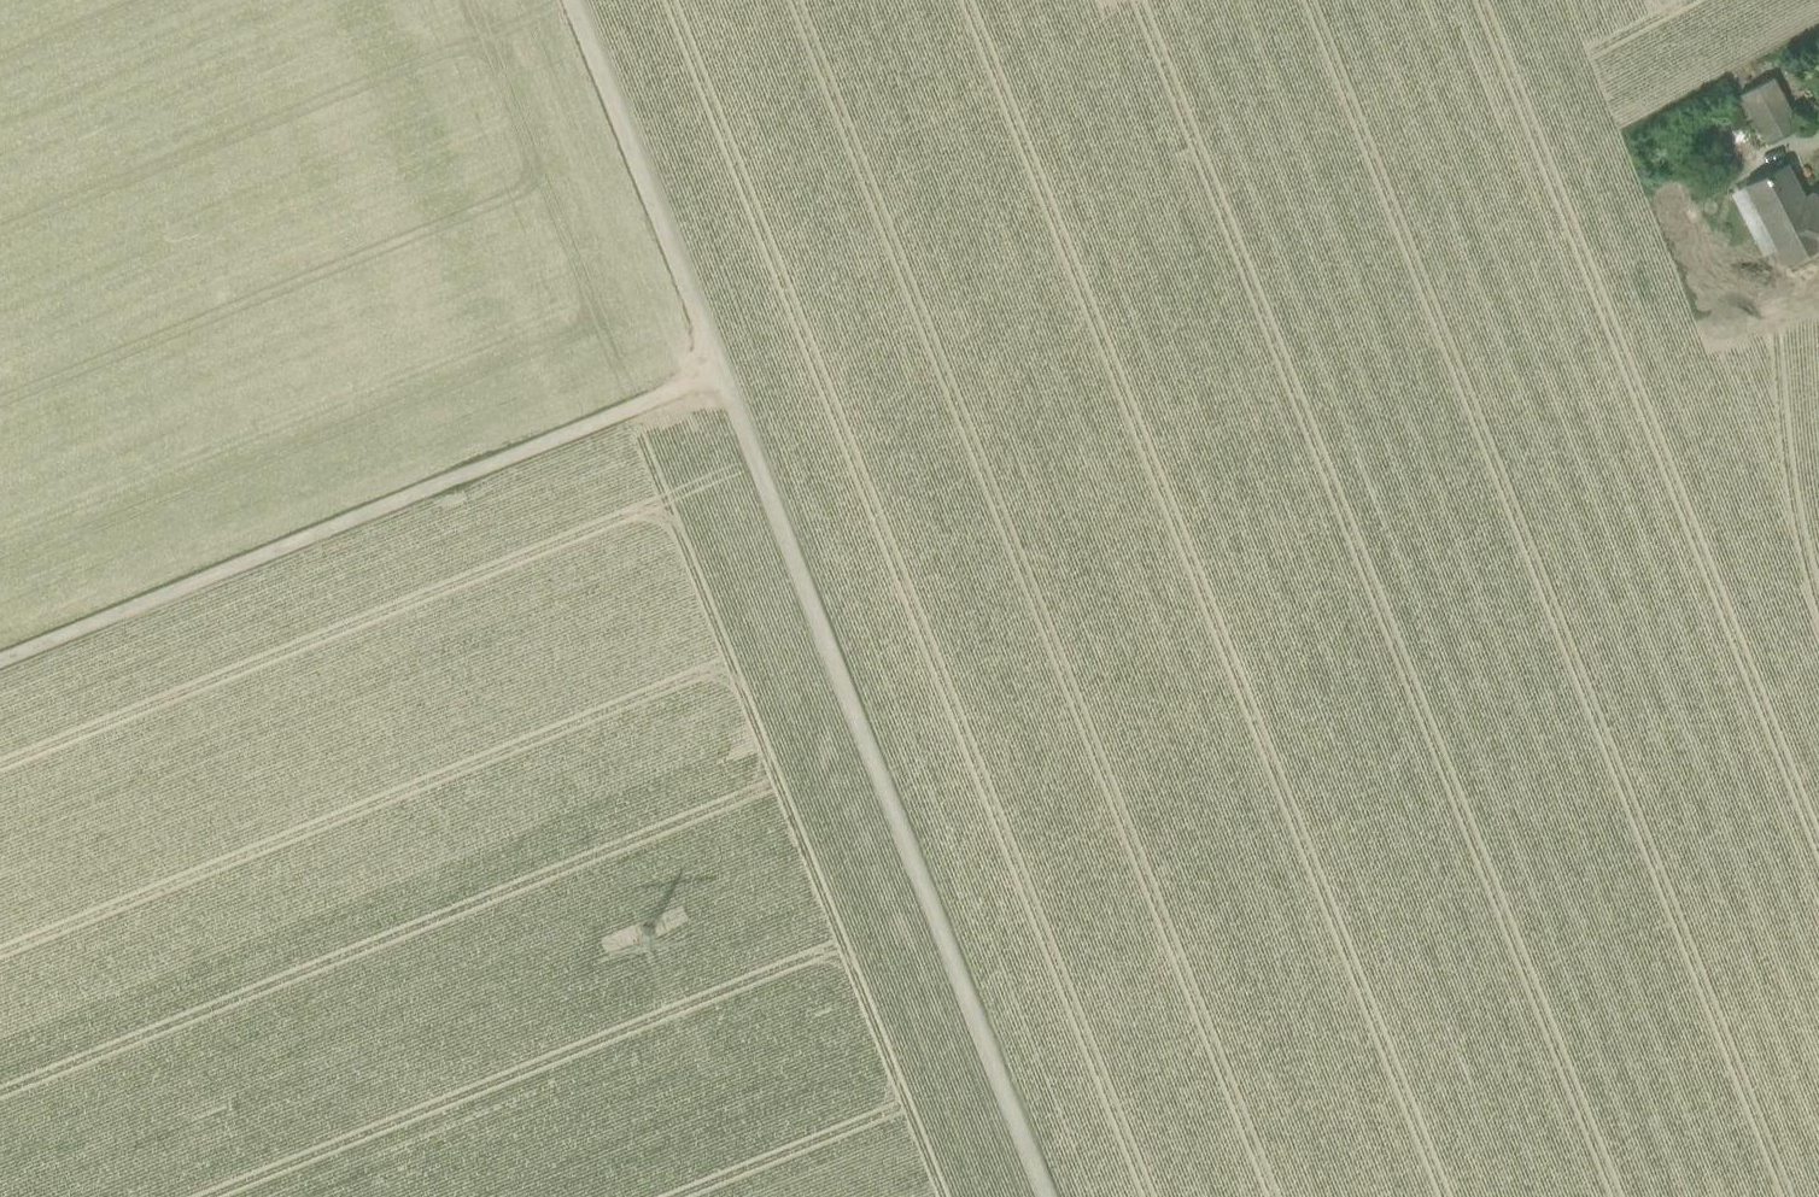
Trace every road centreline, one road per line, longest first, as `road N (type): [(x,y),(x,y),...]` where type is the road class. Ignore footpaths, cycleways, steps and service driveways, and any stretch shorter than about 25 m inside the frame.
road 1 (track): [(565,0),(1046,1196)]
road 2 (track): [(713,375),(0,661)]

